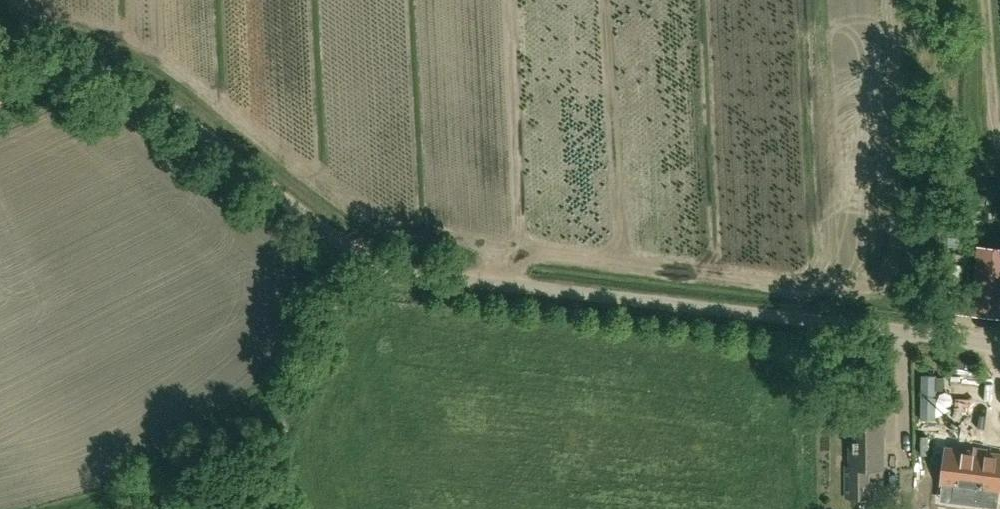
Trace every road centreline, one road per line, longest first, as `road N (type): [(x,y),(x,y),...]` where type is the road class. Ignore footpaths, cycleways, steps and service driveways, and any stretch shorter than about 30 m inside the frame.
road 1 (unclassified): [(999,347),(434,275),(396,267),(334,236)]
road 2 (unclassified): [(0,93),(63,68),(121,74),(334,236)]
road 3 (track): [(936,339),(943,0)]

